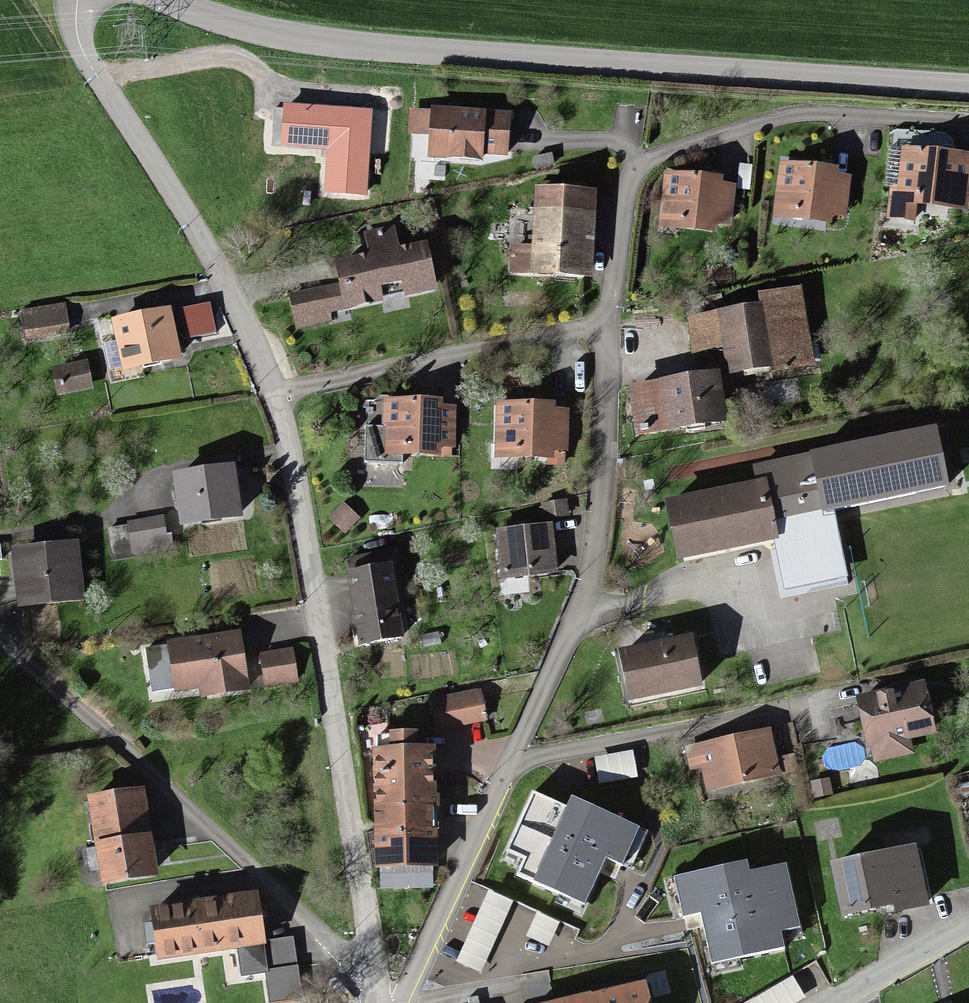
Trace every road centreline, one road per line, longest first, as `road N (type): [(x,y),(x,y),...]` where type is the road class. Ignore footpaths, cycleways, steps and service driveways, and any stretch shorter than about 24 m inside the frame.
road 1 (tertiary): [(968,76),(359,49),(261,35),(157,0)]
road 2 (residential): [(607,323),(593,536),(577,614),(397,1002)]
road 3 (residential): [(276,397),(314,582),(368,978)]
road 4 (residential): [(368,978),(0,641)]
road 5 (residential): [(968,126),(818,118),(661,159),(628,175),(607,323)]
road 6 (residential): [(78,0),(79,41),(100,86),(219,275),(276,397)]
road 7 (residential): [(276,397),(607,323)]
road 8 (tertiary): [(968,926),(832,1002)]

